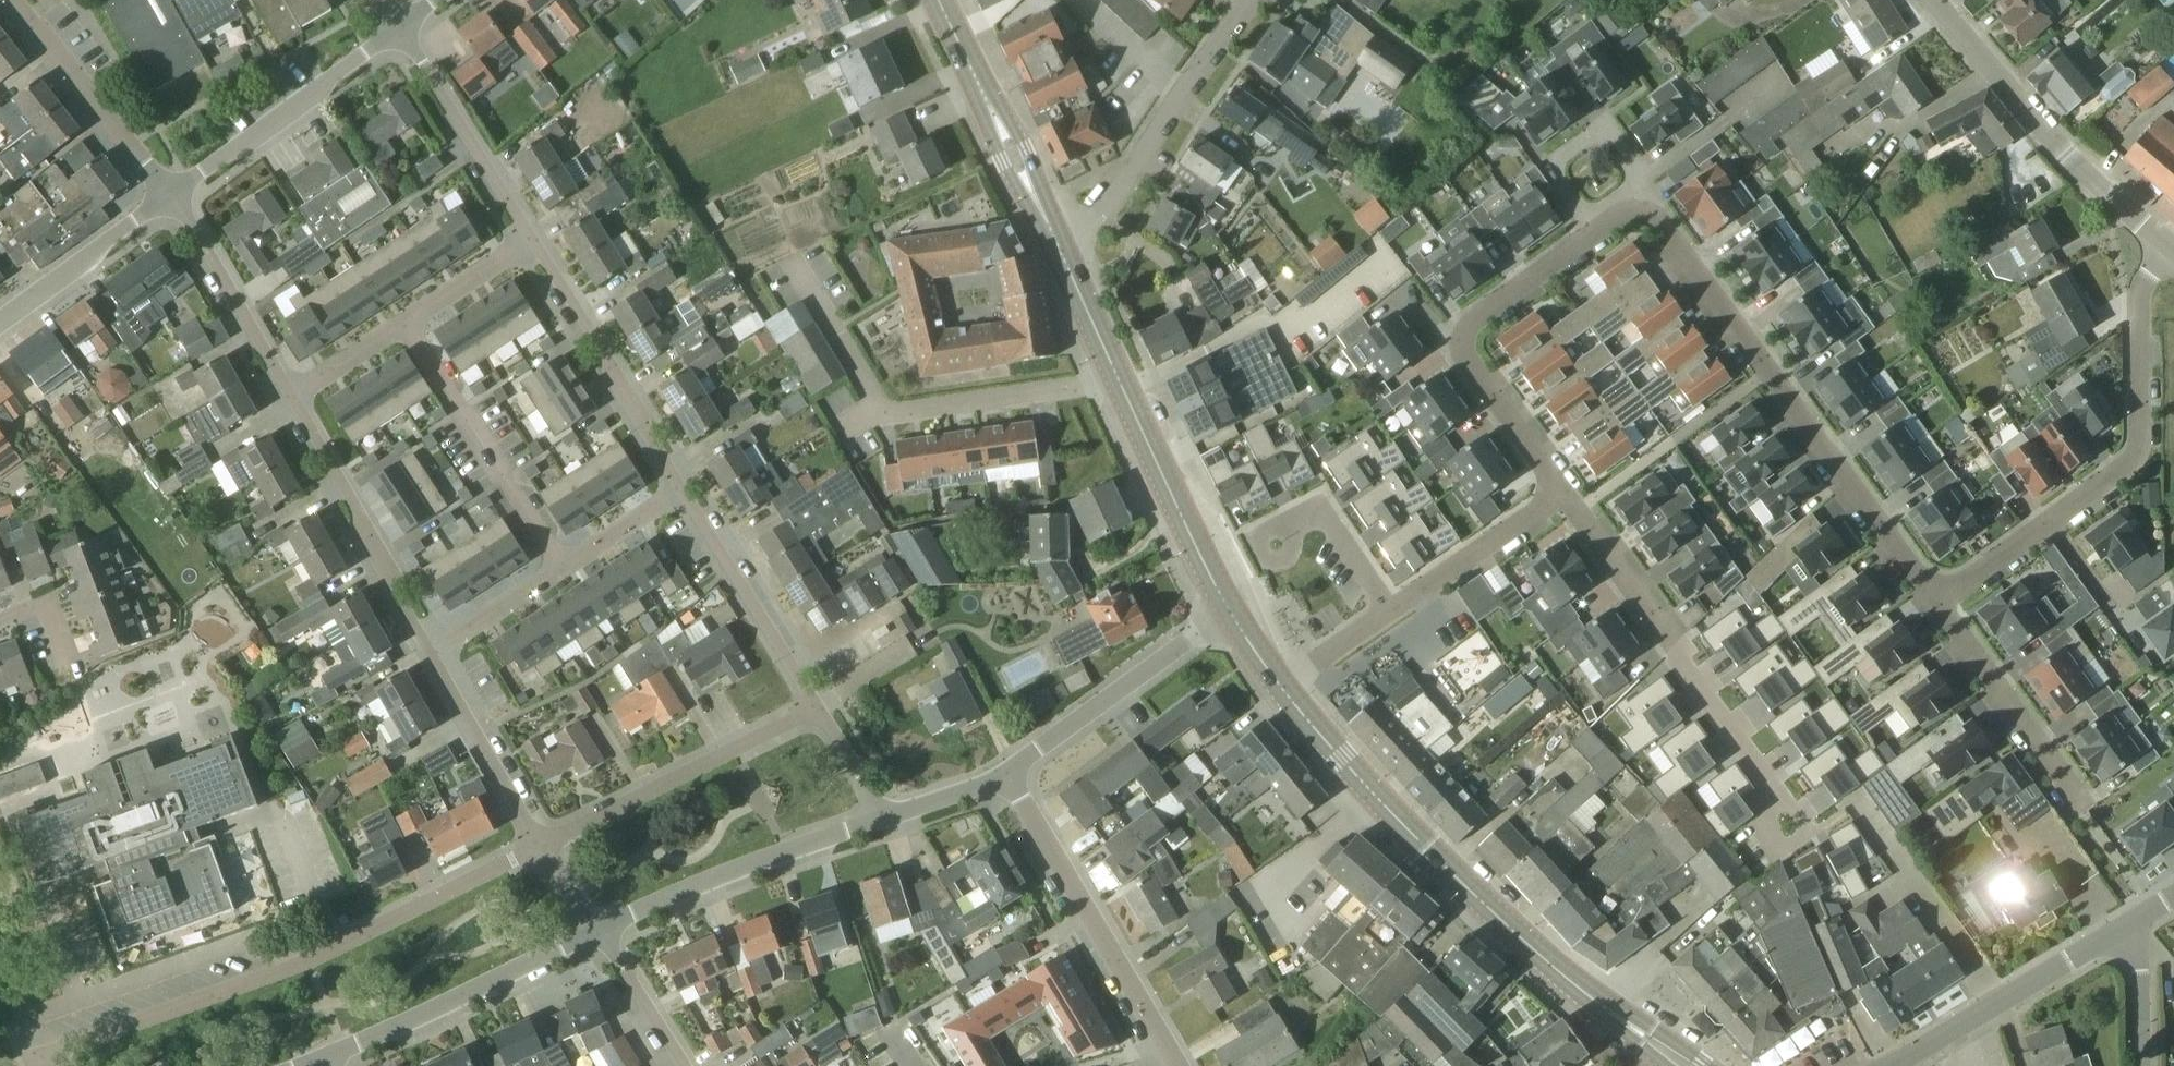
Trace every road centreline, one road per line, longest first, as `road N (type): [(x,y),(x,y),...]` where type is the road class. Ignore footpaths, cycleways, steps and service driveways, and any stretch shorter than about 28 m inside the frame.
road 1 (residential): [(546,854),(309,960),(39,1059),(42,1065)]
road 2 (residential): [(1645,215),(1664,226),(1937,604)]
road 3 (primary): [(1624,1019),(1508,925),(1283,689)]
road 4 (residential): [(2169,248),(2139,287),(2143,448),(2132,466),(1937,604)]
road 5 (residential): [(795,268),(890,417),(1120,384)]
road 6 (residential): [(1807,820),(1566,498)]
road 7 (residential): [(1566,498),(1468,355),(1469,334),(1594,235)]
road 8 (residential): [(2169,248),(2088,181),(1931,0)]
road 9 (residential): [(1180,1065),(1007,773)]
road 10 (residential): [(1062,252),(1078,246),(1253,0)]
road 11 (residential): [(598,925),(699,878),(889,815)]
road 12 (residential): [(546,854),(822,711)]
road 13 (residential): [(325,1056),(598,925)]
road 14 (residential): [(684,494),(435,655)]
road 15 (residential): [(684,494),(528,246)]
road 16 (residential): [(435,655),(289,403)]
road 17 (tertiary): [(1892,1065),(2139,920)]
road 18 (residential): [(289,403),(528,246)]
road 19 (residential): [(175,202),(404,35)]
road 20 (residential): [(1007,773),(1232,617)]
road 21 (residential): [(1645,215),(1642,174),(1603,125),(1545,168),(1594,235)]
road 22 (residential): [(175,202),(13,0)]
road 23 (primary): [(1232,617),(1120,384)]
road 24 (residential): [(822,711),(684,494)]
road 25 (residential): [(1937,604),(2083,808)]
road 26 (residential): [(528,246),(404,35)]
road 27 (residential): [(289,403),(175,202)]
road 28 (residential): [(546,854),(435,655)]
road 29 (residential): [(0,325),(175,202)]
road 30 (residential): [(1566,498),(1393,615)]
road 31 (residential): [(1393,615),(1320,505),(1282,526),(1272,551)]
road 32 (residential): [(686,1065),(598,925)]
road 33 (residential): [(2142,1065),(2139,920)]
road 34 (primary): [(1120,384),(1062,252)]
road 35 (residential): [(1393,615),(1283,689)]
road 36 (primary): [(995,116),(939,0)]
road 37 (residential): [(889,815),(1007,773)]
road 38 (residential): [(889,815),(822,711)]

